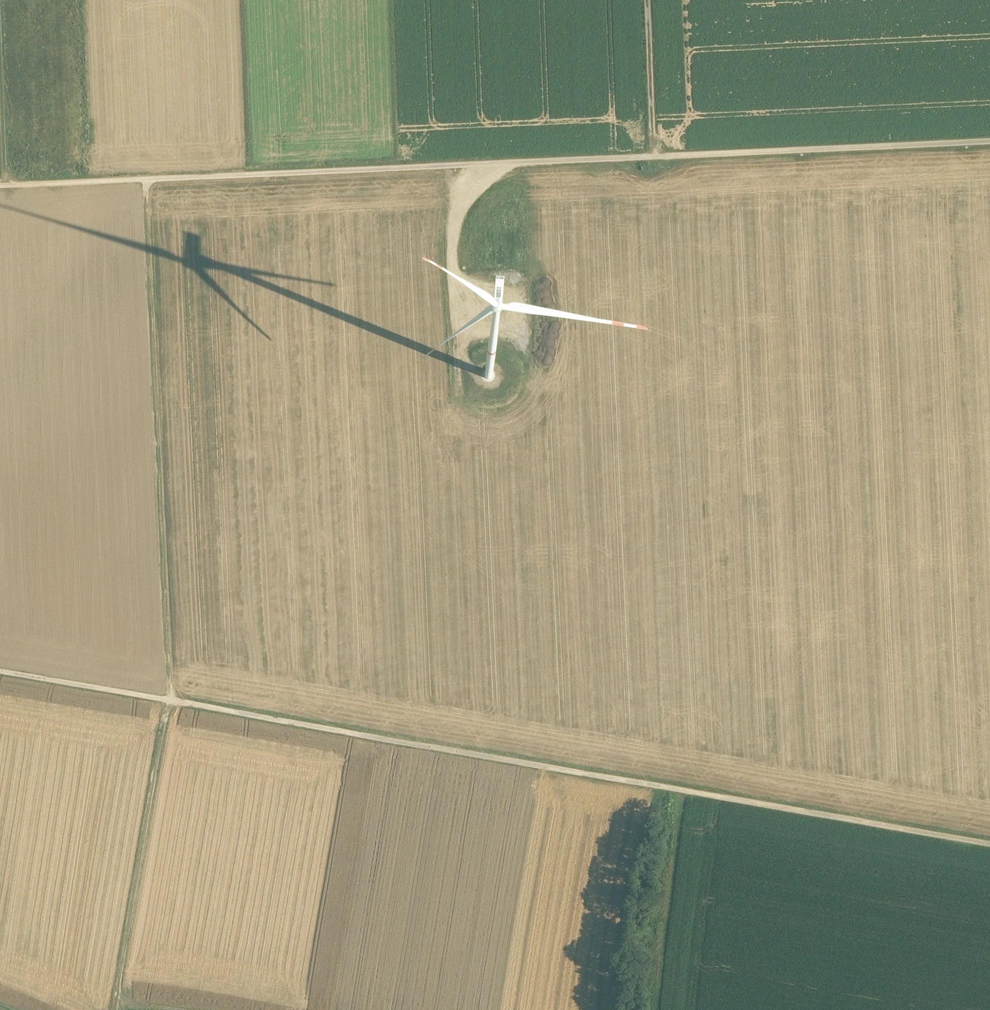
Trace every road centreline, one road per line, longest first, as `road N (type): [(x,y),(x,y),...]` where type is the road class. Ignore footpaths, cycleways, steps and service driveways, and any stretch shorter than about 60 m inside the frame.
road 1 (track): [(0,672),(989,845)]
road 2 (track): [(0,188),(989,143)]
road 3 (track): [(145,181),(171,703)]
road 4 (track): [(655,158),(647,0)]
road 5 (track): [(6,187),(0,44)]

